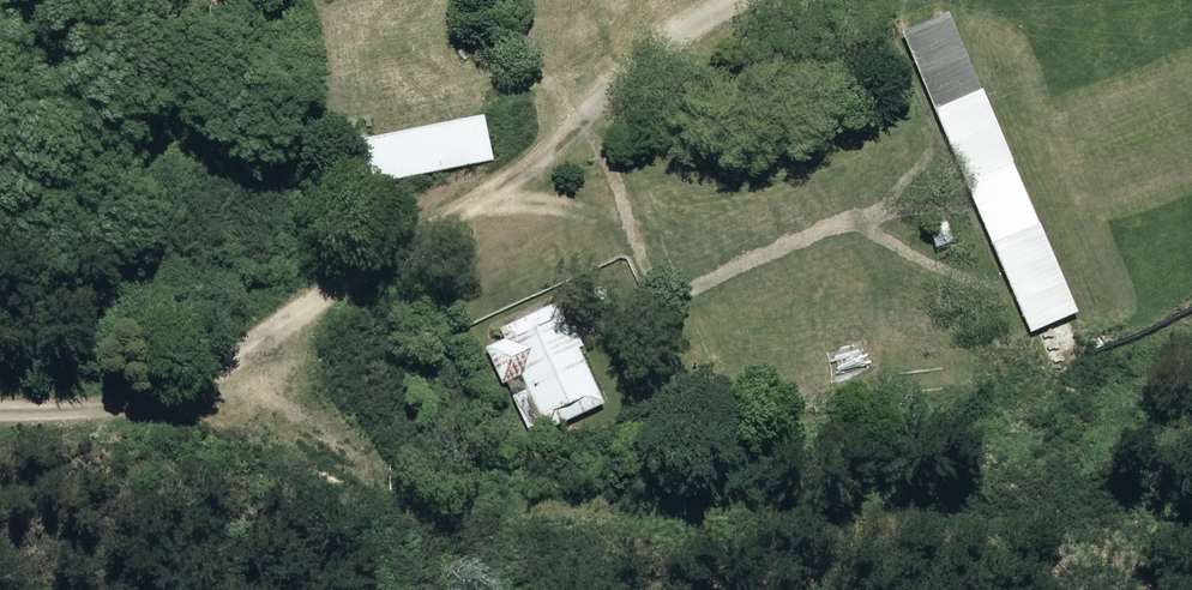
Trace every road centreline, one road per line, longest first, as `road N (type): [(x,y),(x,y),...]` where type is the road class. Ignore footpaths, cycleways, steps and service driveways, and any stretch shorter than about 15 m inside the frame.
road 1 (track): [(421,490),(600,502),(1191,497)]
road 2 (track): [(231,421),(236,369),(251,338),(566,147),(659,44),(743,0)]
road 3 (track): [(0,414),(274,423)]
road 4 (track): [(425,589),(421,490),(274,423)]

